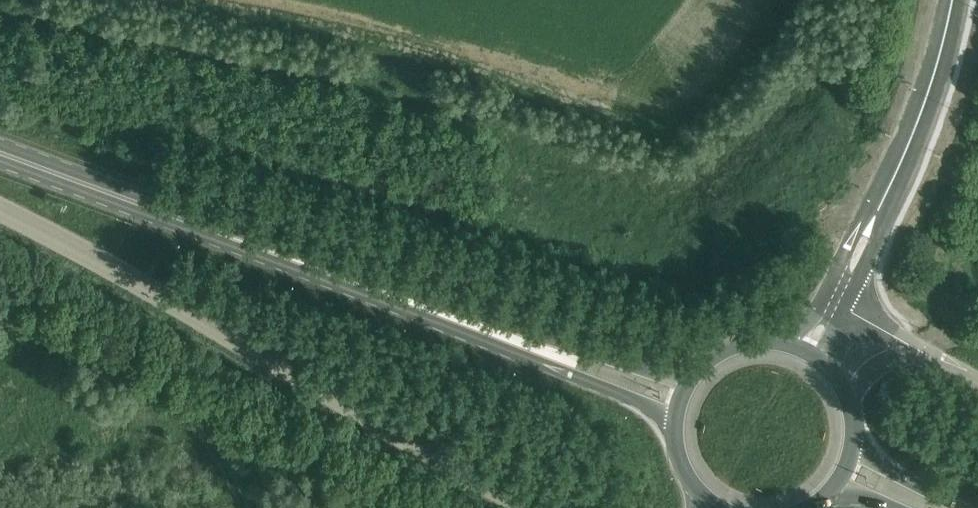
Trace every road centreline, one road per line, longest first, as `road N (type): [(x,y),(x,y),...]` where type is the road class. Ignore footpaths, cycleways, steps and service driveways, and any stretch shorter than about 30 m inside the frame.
road 1 (unclassified): [(539,507),(0,205)]
road 2 (primary): [(559,352),(0,156)]
road 3 (track): [(246,507),(210,440),(156,388),(0,316)]
road 4 (tertiary): [(875,219),(909,142),(949,0)]
road 5 (primary): [(696,375),(594,352),(559,352)]
road 6 (primary): [(559,352),(584,380),(676,422)]

